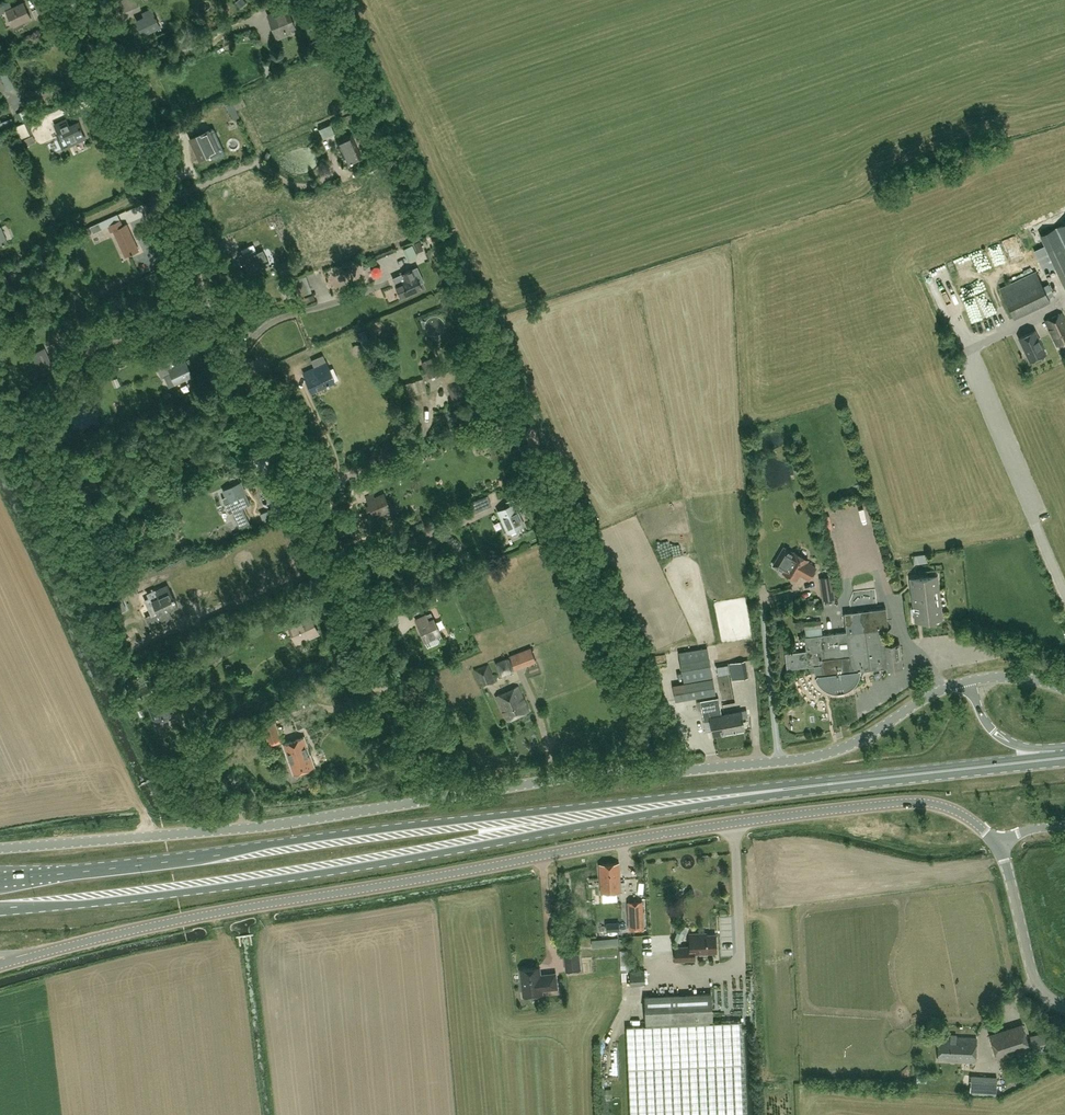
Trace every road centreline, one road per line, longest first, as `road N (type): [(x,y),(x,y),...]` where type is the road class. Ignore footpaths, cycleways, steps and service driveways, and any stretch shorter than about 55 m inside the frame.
road 1 (tertiary): [(0,965),(213,912),(840,809),(942,805),(996,842)]
road 2 (residential): [(436,798),(68,0)]
road 3 (primary): [(0,909),(303,875),(777,790)]
road 4 (primary): [(777,790),(0,879)]
road 5 (unclassified): [(436,798),(614,771),(806,758),(853,743),(969,680)]
road 6 (unclassified): [(0,848),(268,826),(436,798)]
road 7 (primary): [(1064,757),(777,790)]
road 8 (tertiary): [(996,842),(1032,972),(1064,1006)]
road 9 (primary): [(1064,751),(999,736),(969,680)]

